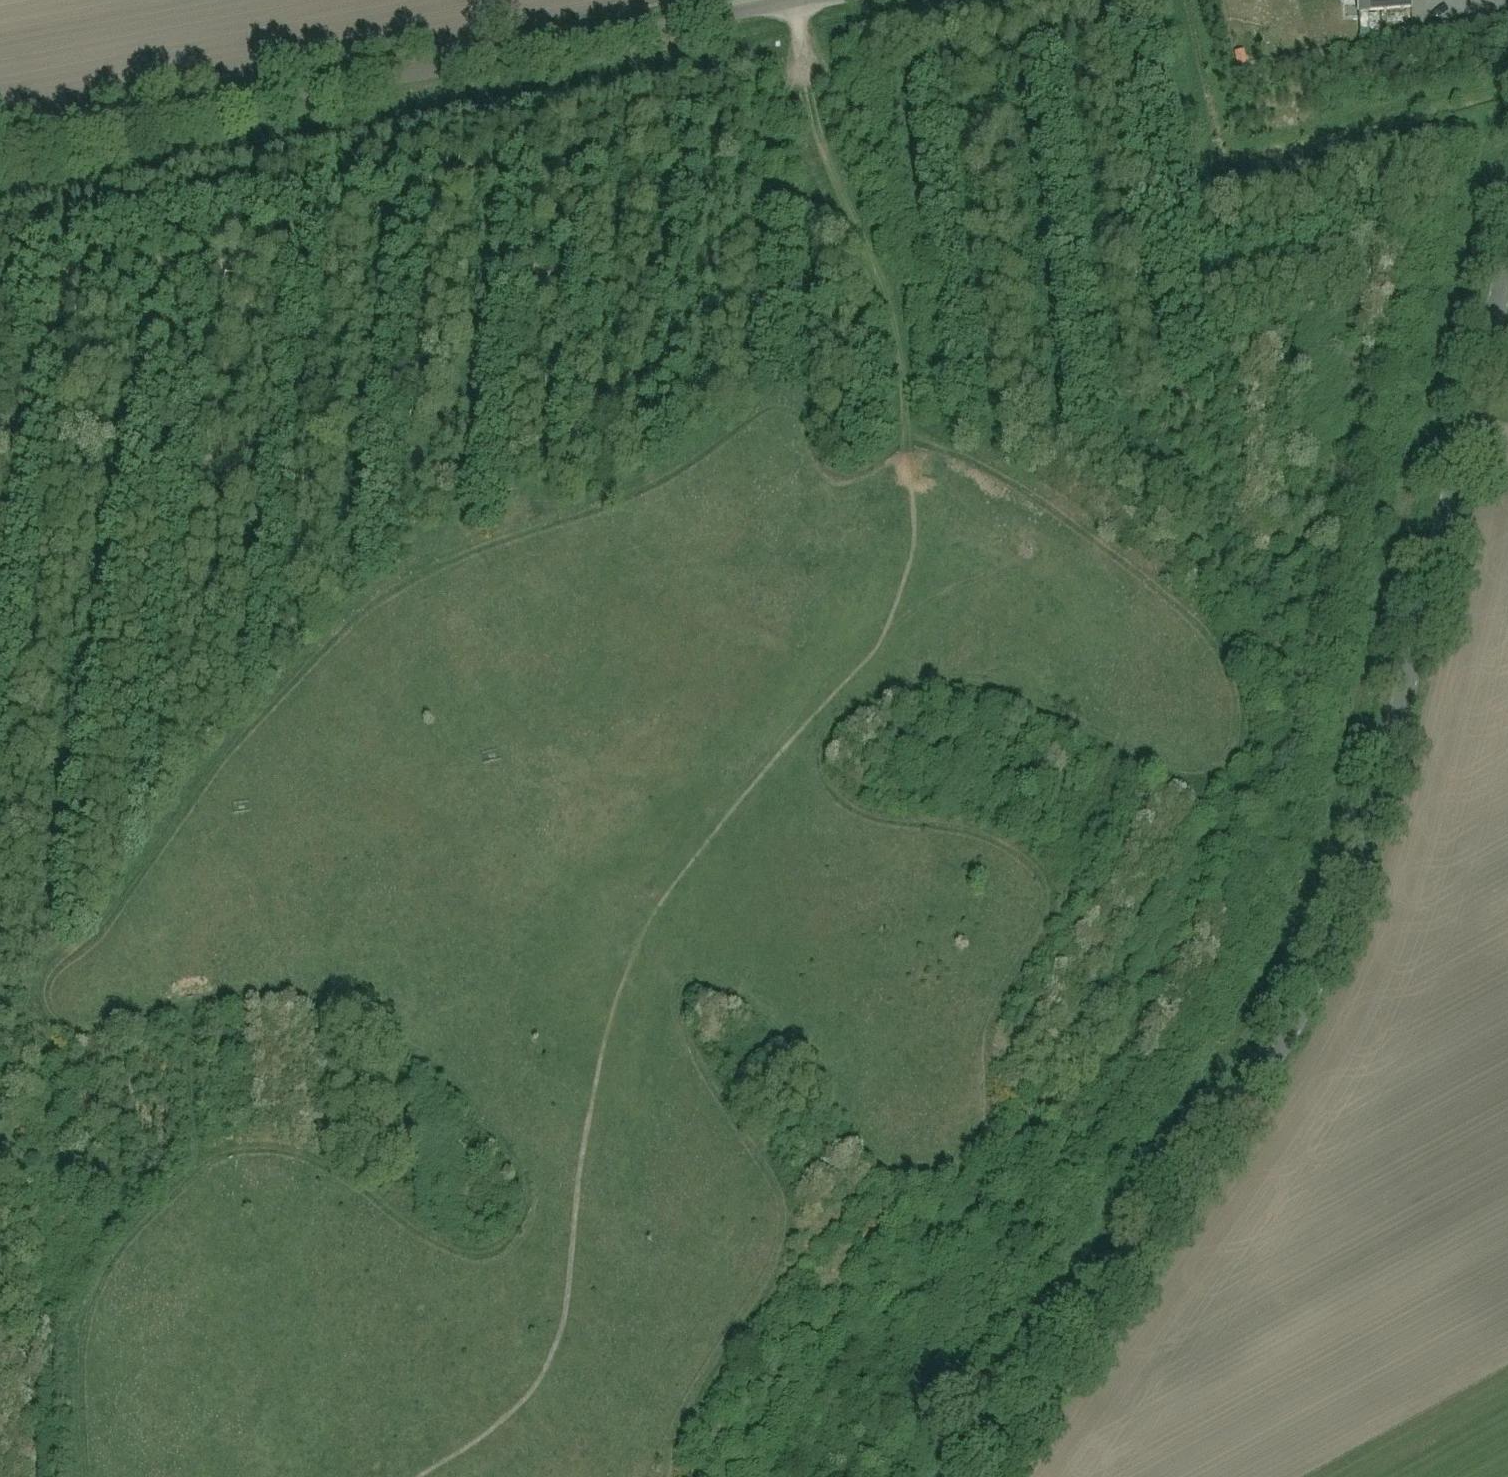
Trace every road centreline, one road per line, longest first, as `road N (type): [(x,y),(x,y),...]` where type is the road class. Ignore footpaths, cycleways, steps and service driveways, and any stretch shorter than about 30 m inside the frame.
road 1 (tertiary): [(987,1476),(1272,1061),(1325,962),(1364,846),(1507,262)]
road 2 (unclassified): [(0,150),(782,0)]

